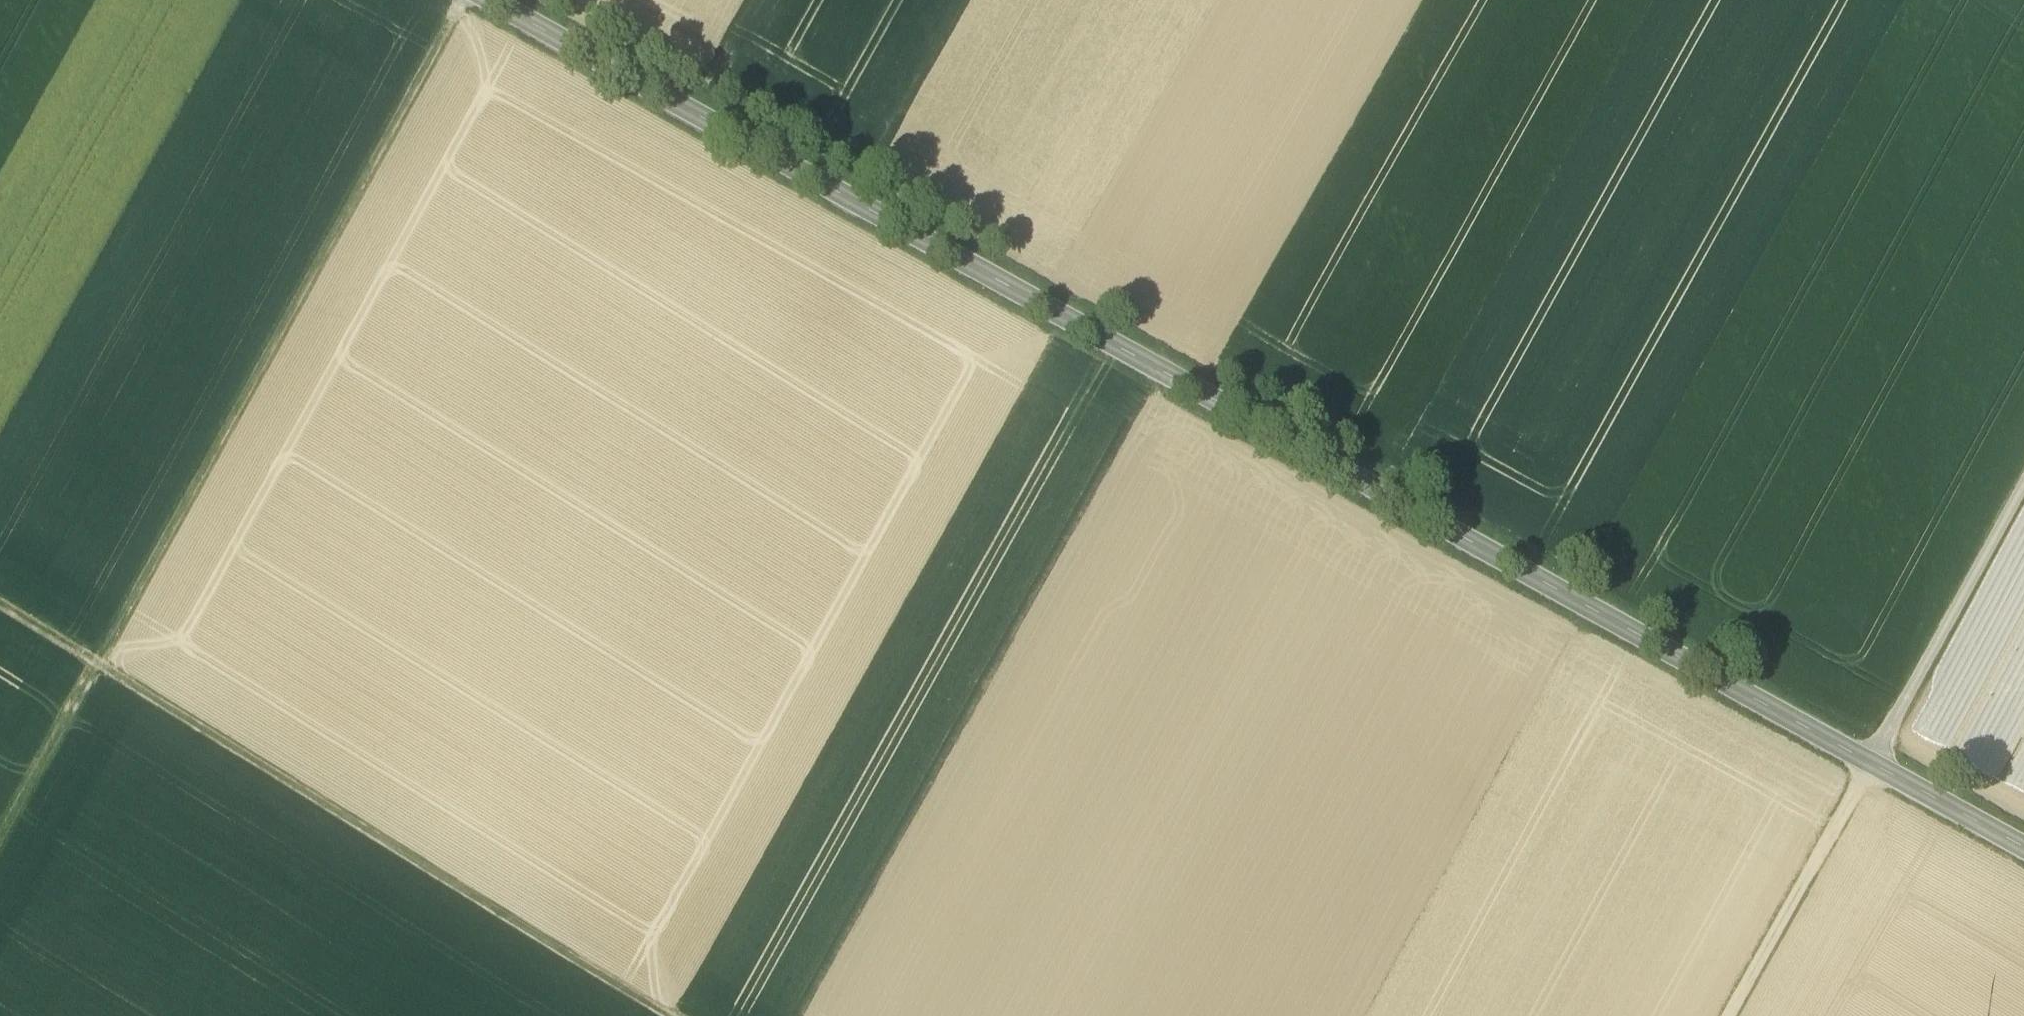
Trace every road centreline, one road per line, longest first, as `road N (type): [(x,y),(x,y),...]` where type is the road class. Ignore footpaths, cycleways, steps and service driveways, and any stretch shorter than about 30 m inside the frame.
road 1 (secondary): [(2023,852),(475,0)]
road 2 (track): [(0,604),(111,672),(484,5)]
road 3 (track): [(0,880),(111,672),(668,1015)]
road 4 (track): [(1875,769),(2023,489)]
road 5 (track): [(1875,769),(1735,1015)]

